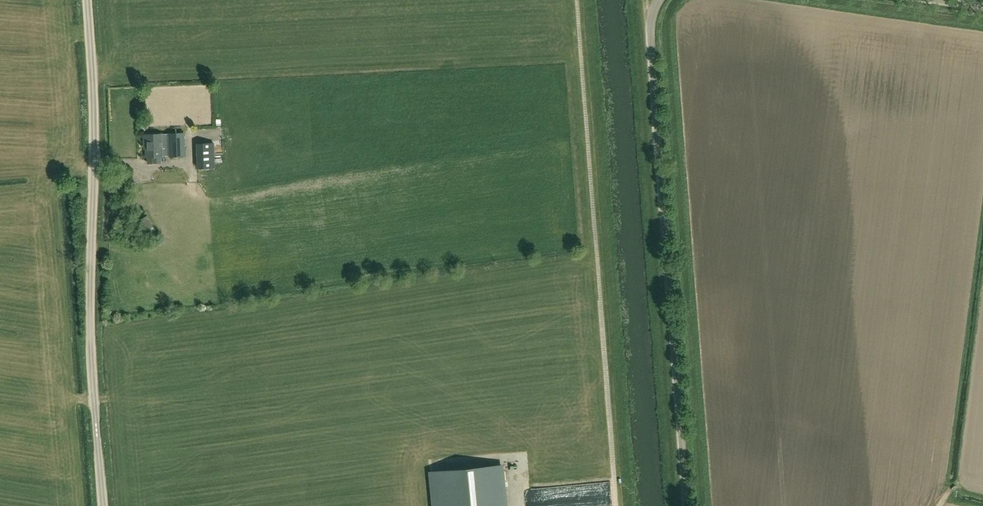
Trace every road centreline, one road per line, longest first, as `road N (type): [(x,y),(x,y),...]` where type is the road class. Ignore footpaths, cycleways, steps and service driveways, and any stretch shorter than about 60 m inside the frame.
road 1 (unclassified): [(688,505),(658,123),(653,25),(660,0)]
road 2 (unclassified): [(103,505),(94,409),(88,0)]

